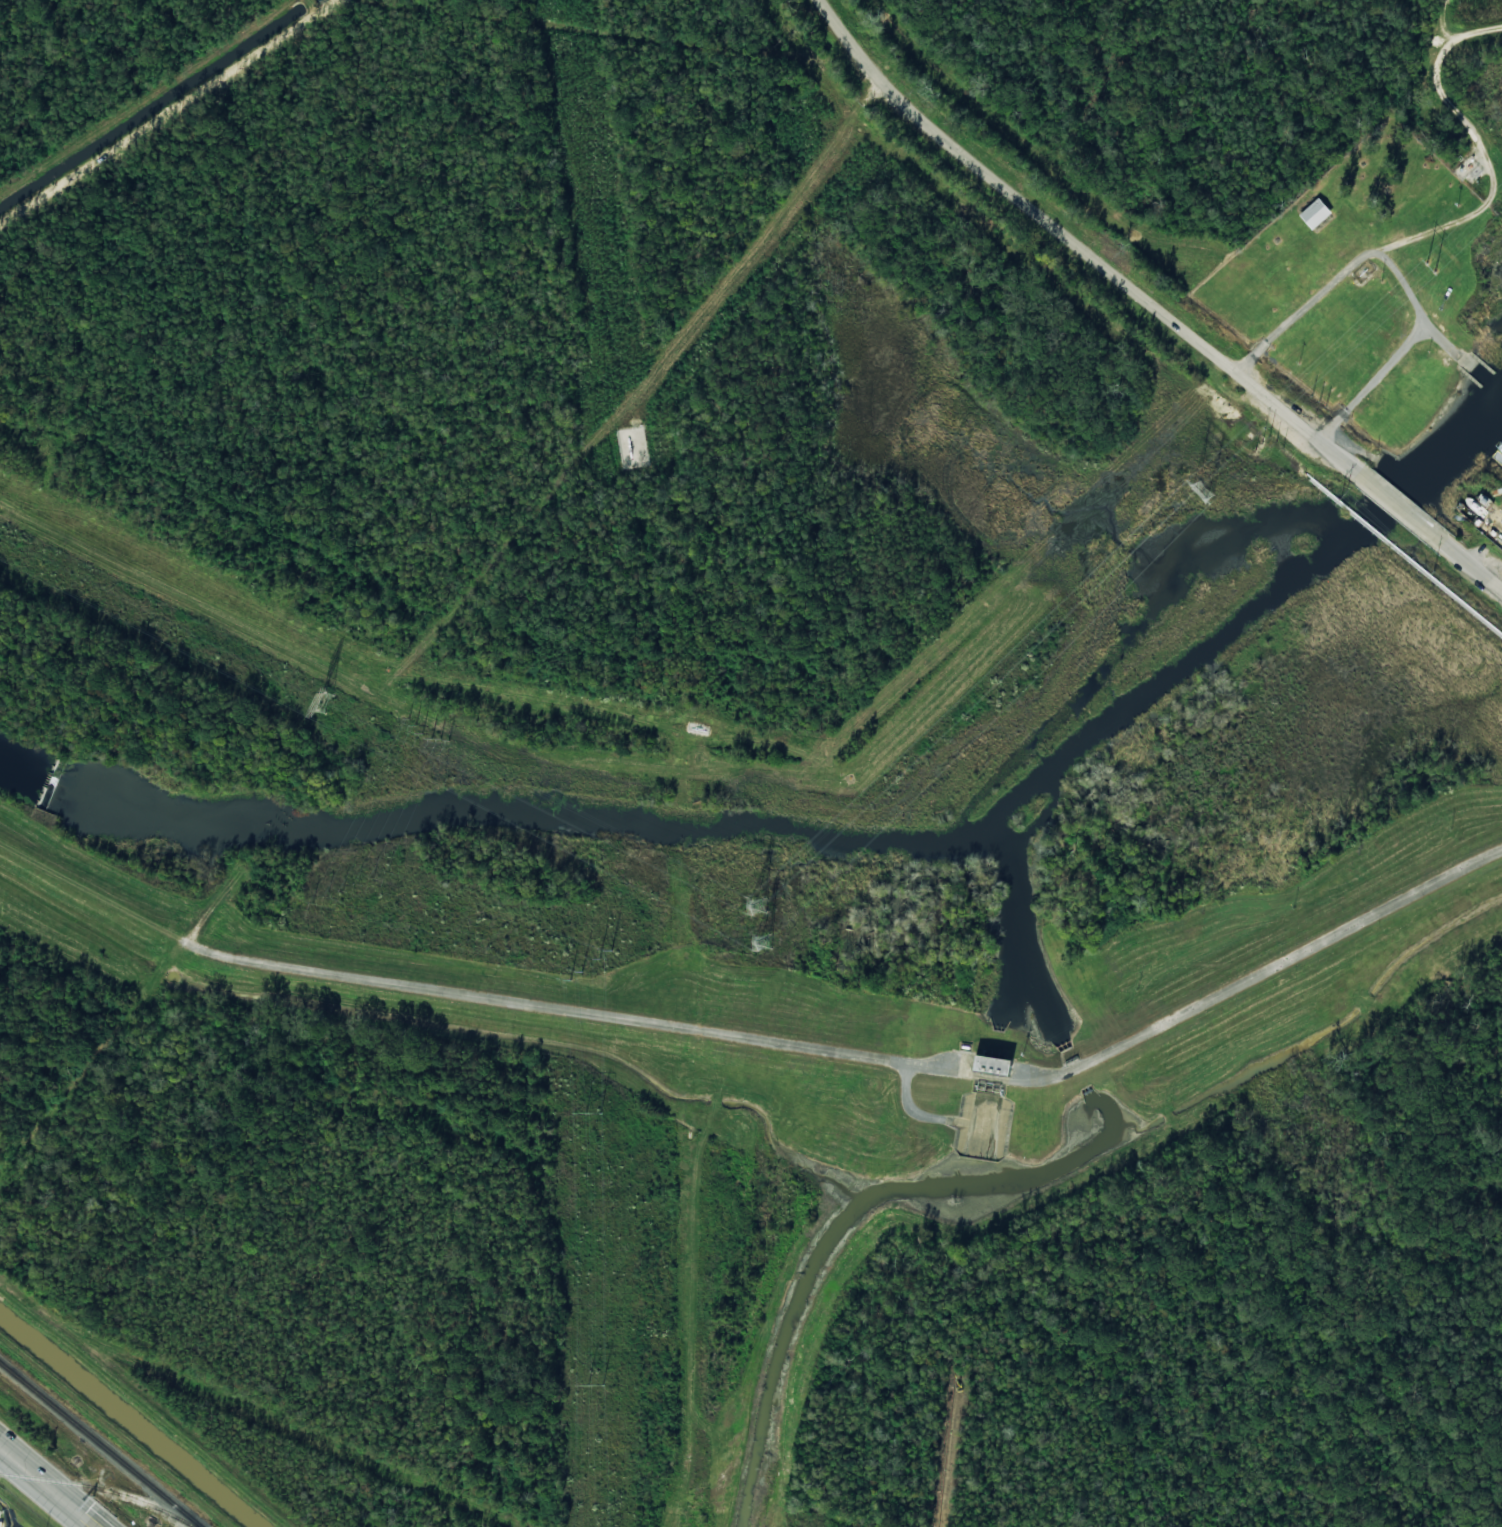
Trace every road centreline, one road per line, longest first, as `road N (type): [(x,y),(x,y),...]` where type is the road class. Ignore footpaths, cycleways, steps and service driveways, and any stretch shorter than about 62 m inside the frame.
road 1 (residential): [(1501,851),(1070,1069),(1038,1074),(300,967),(180,937)]
road 2 (track): [(285,785),(462,599),(876,79)]
road 3 (tertiary): [(821,0),(876,79),(1349,460)]
road 4 (primary): [(100,1526),(0,1444)]

